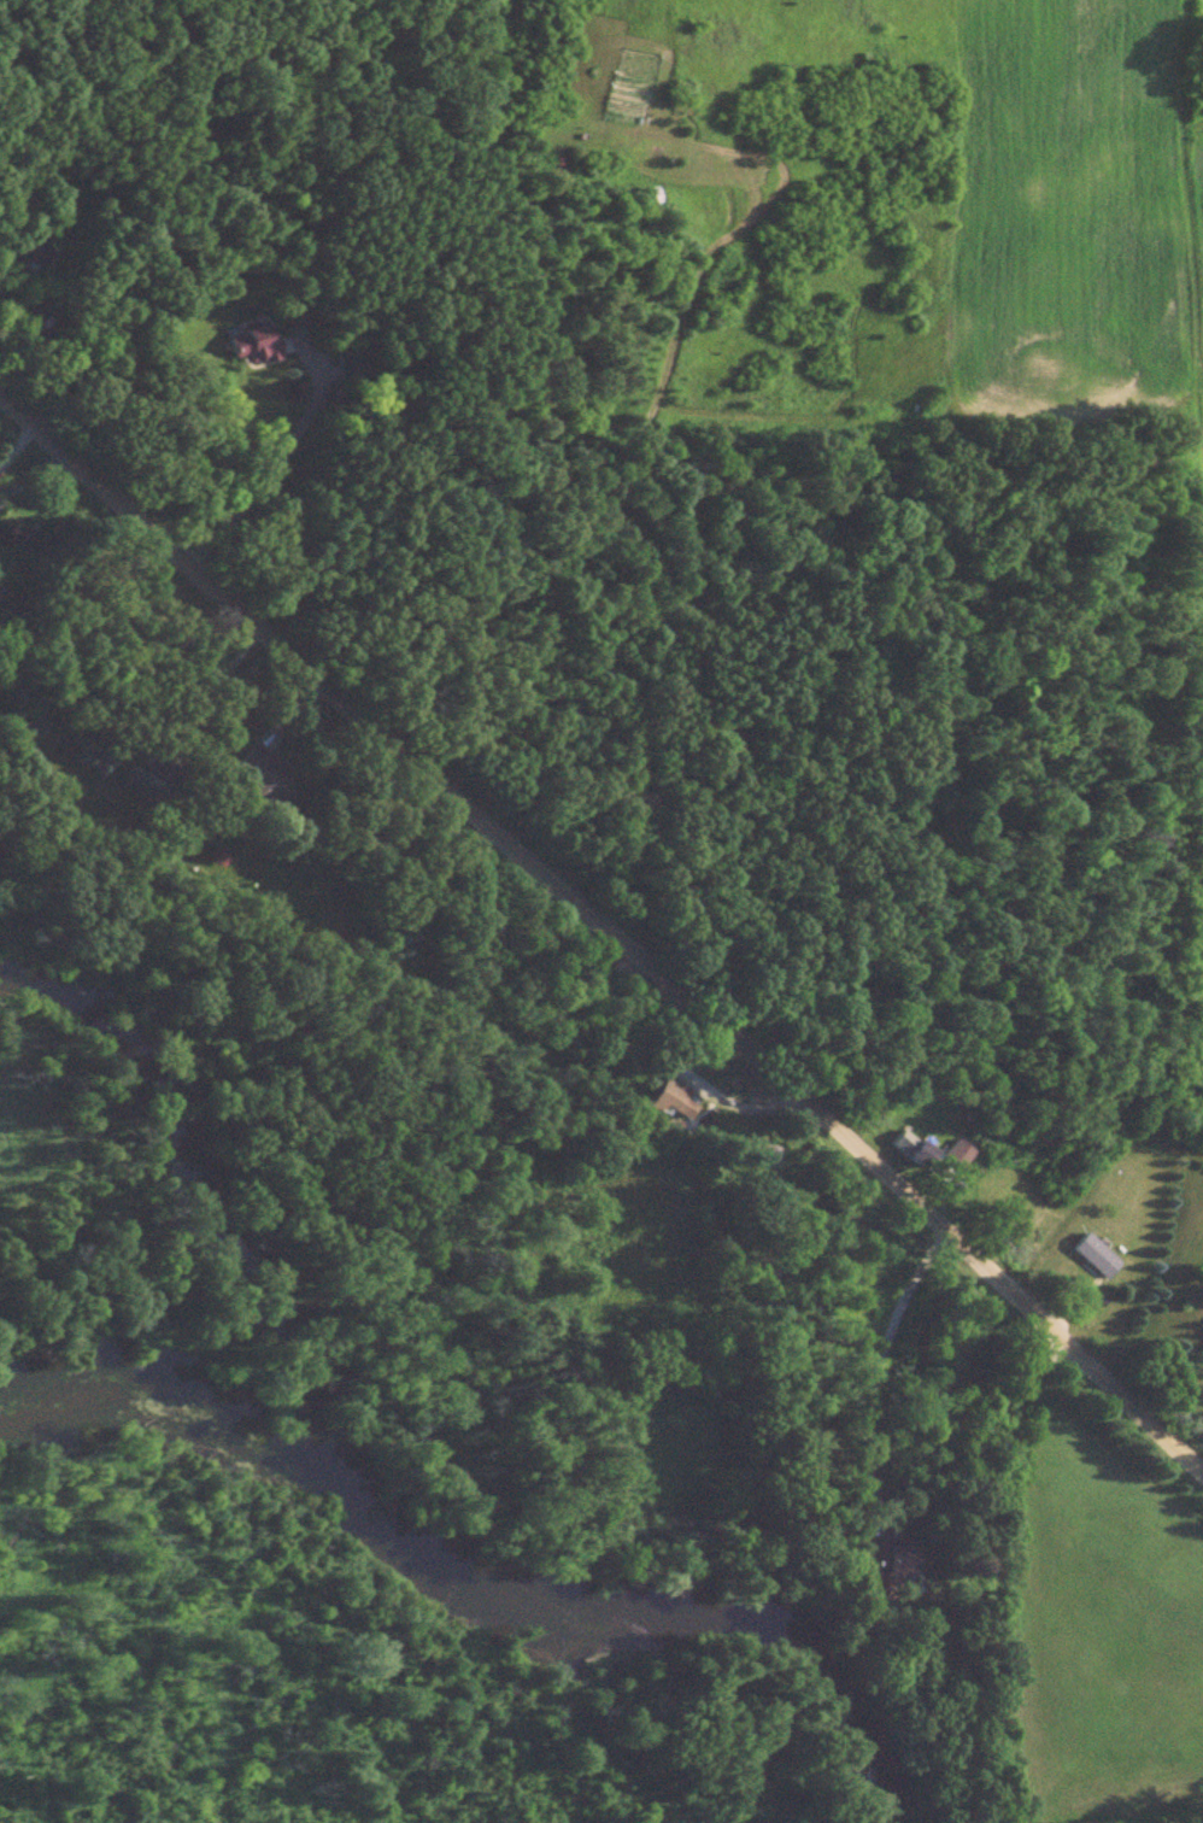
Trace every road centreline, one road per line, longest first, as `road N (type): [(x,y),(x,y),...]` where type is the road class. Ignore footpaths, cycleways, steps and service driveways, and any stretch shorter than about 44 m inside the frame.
road 1 (residential): [(1202,1473),(709,1020),(0,395)]

